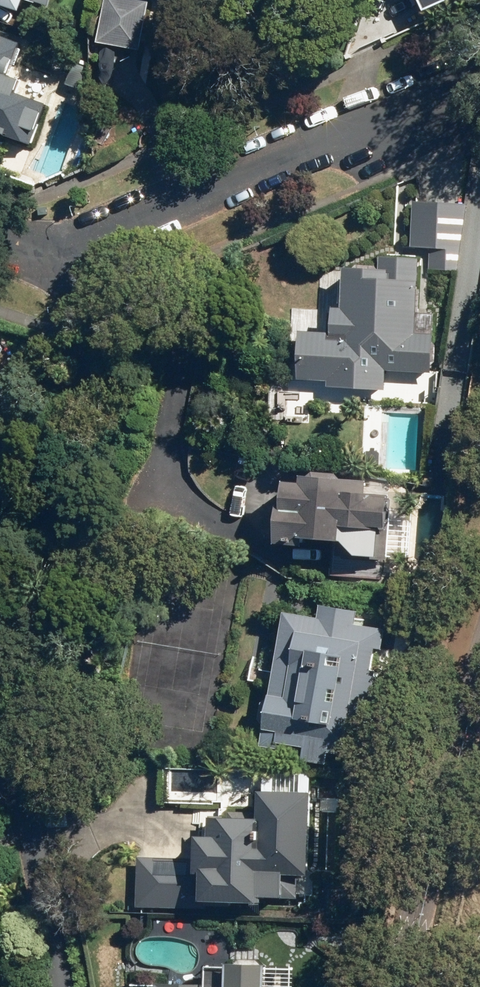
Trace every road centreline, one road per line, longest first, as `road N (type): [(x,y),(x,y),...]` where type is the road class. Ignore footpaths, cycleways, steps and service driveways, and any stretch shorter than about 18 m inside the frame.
road 1 (residential): [(74,248),(104,363),(73,567),(56,986)]
road 2 (residential): [(74,248),(454,87)]

